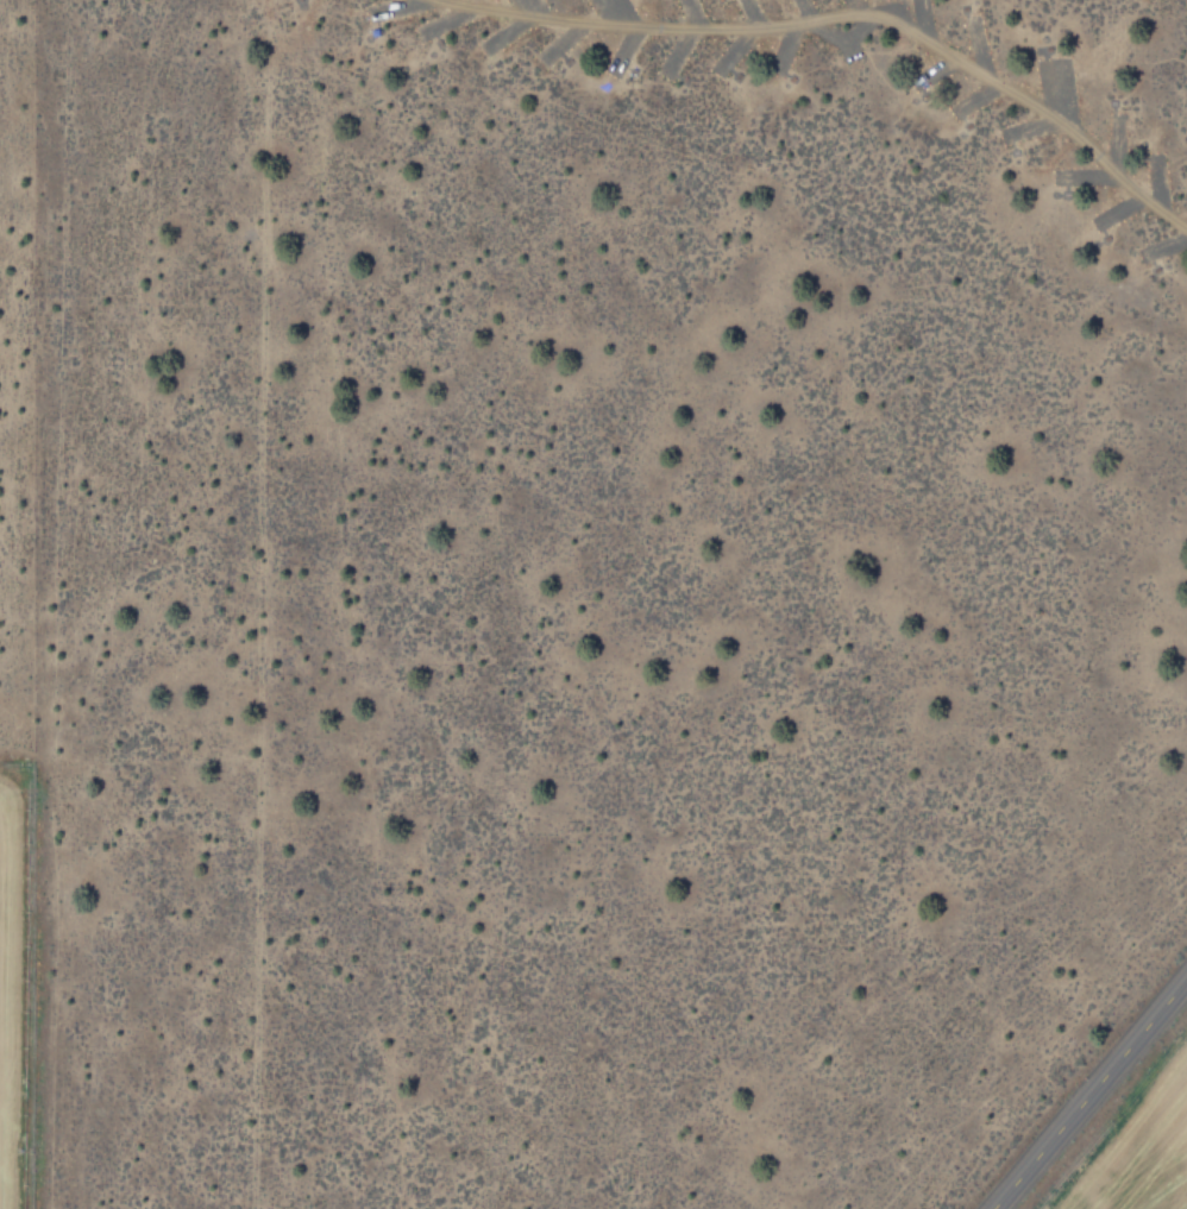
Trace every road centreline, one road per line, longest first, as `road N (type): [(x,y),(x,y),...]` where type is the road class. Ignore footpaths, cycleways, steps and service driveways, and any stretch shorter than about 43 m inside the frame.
road 1 (tertiary): [(997,1208),(1186,981)]

